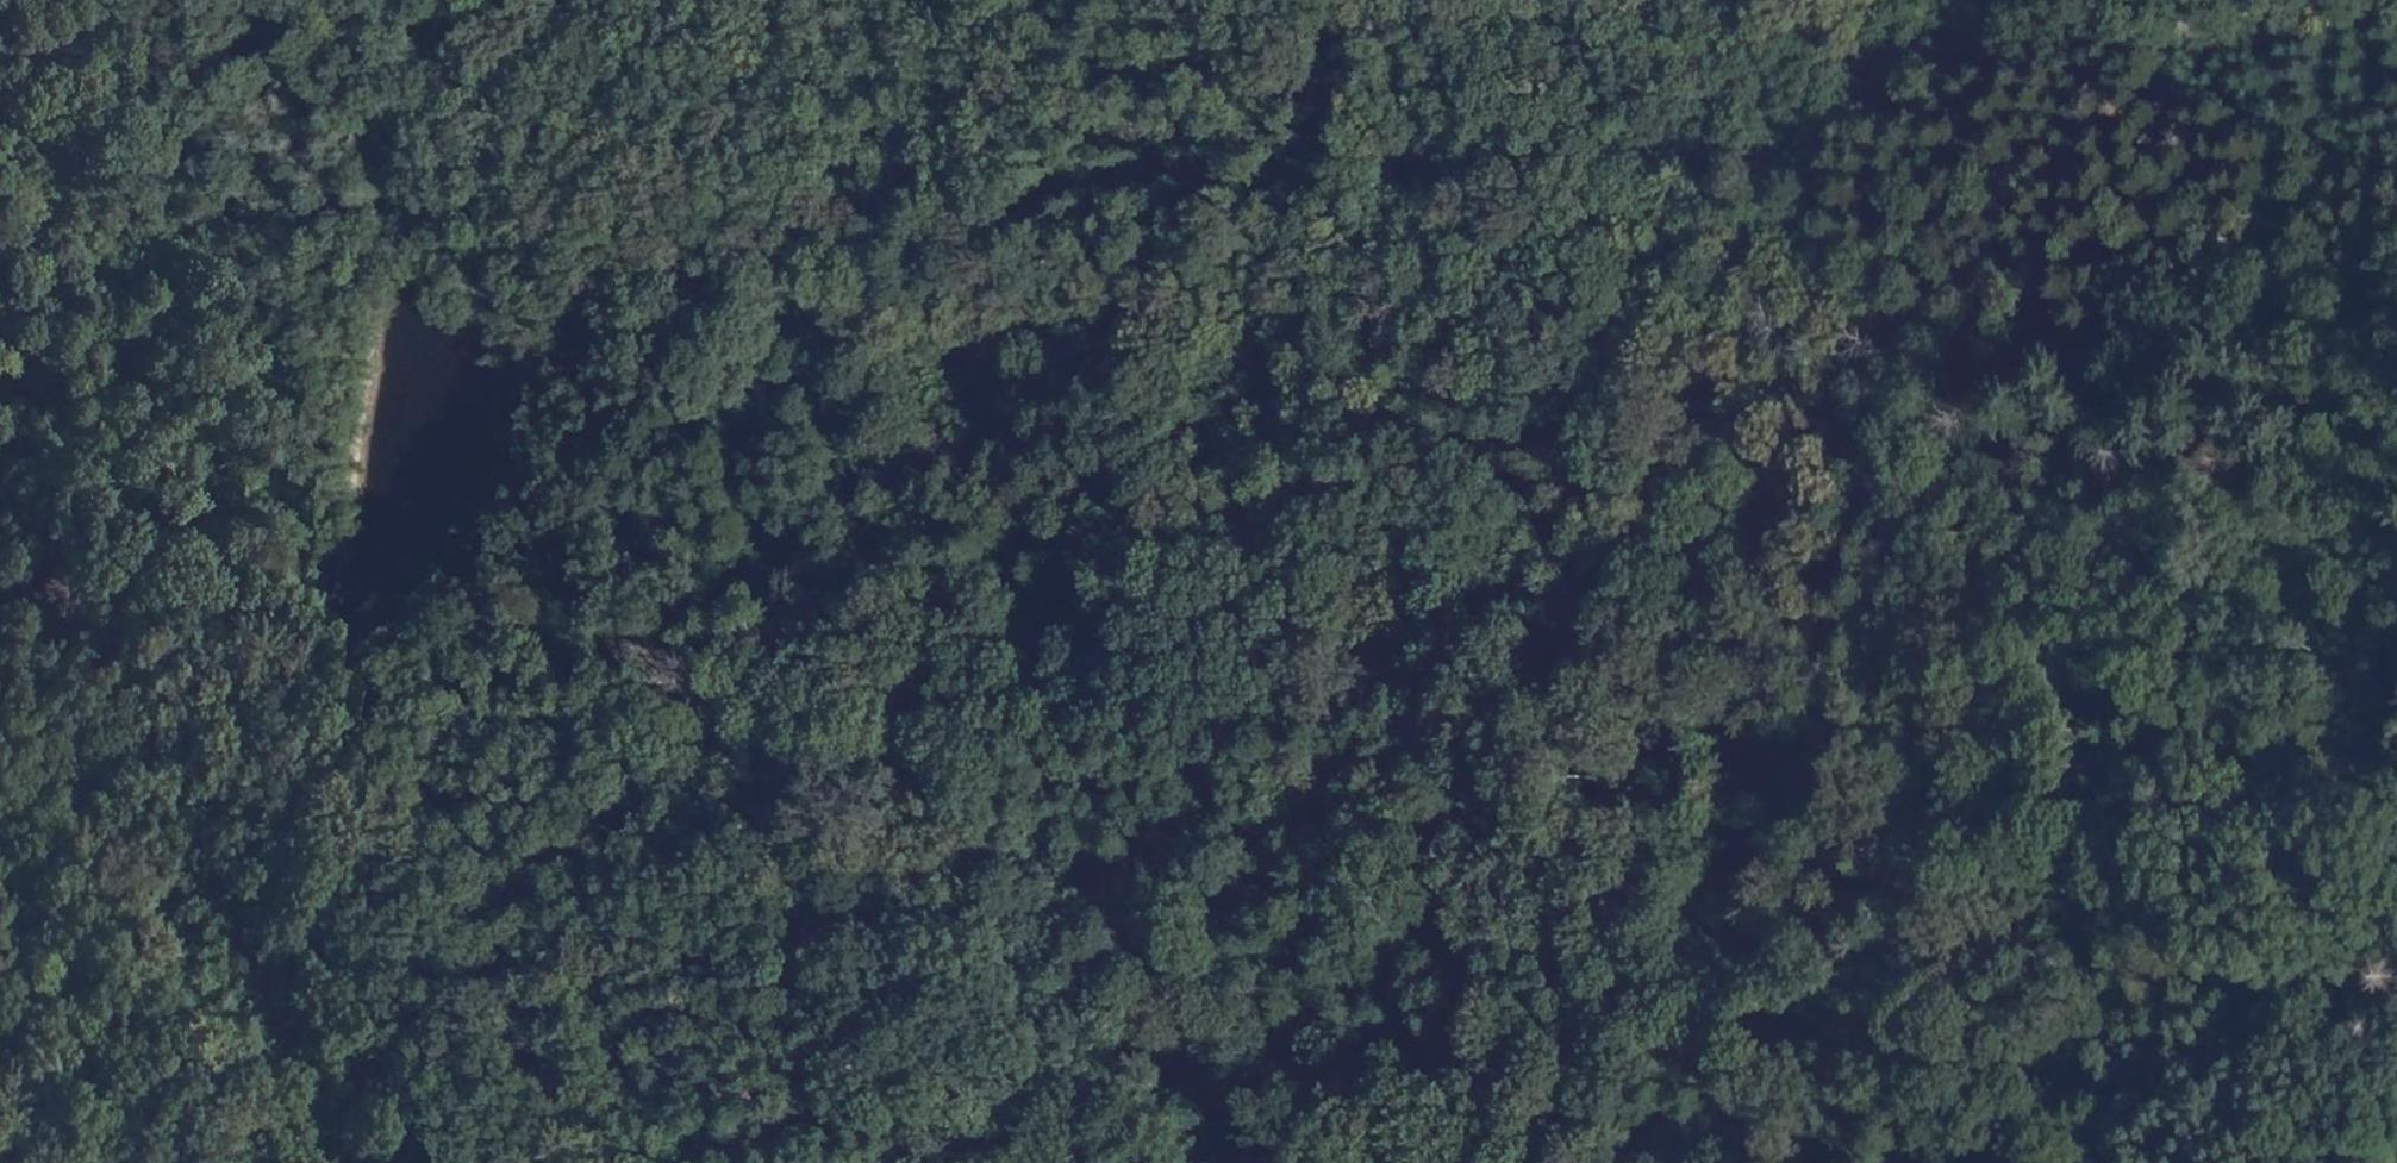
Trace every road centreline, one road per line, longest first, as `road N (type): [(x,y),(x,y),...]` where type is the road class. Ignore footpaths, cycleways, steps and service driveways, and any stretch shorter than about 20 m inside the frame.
road 1 (track): [(2075,1162),(2069,790),(1963,438),(1801,234),(1491,0)]

